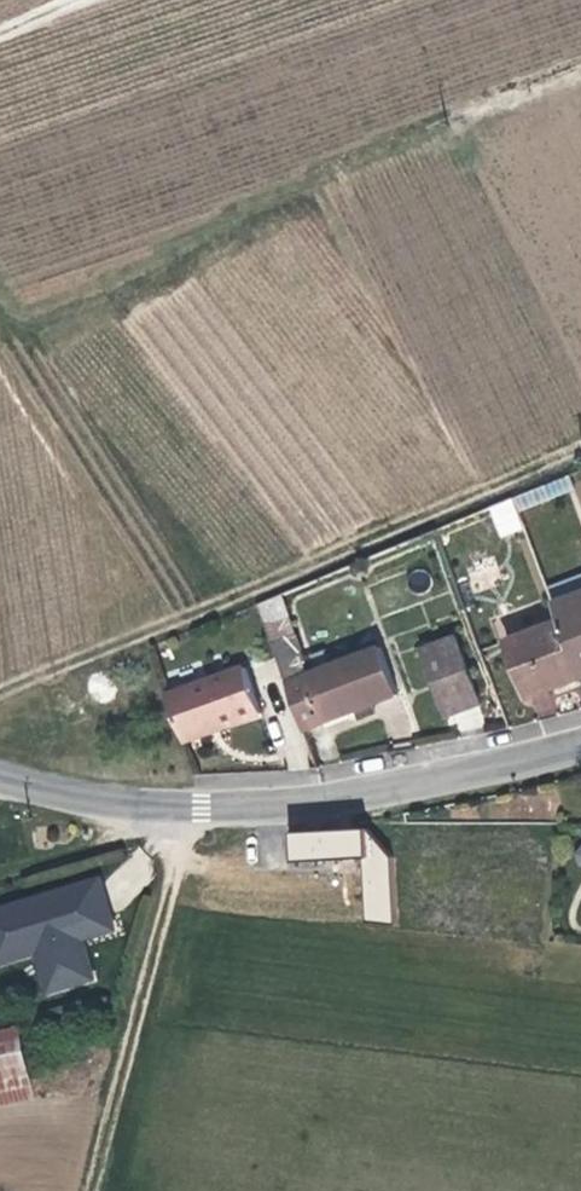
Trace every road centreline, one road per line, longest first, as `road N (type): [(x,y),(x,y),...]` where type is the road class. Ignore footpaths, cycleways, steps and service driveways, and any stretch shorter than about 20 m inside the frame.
road 1 (track): [(0,692),(580,447)]
road 2 (track): [(92,1190),(198,808),(0,875)]
road 3 (tertiary): [(0,776),(137,802),(242,806),(371,790),(580,745)]

